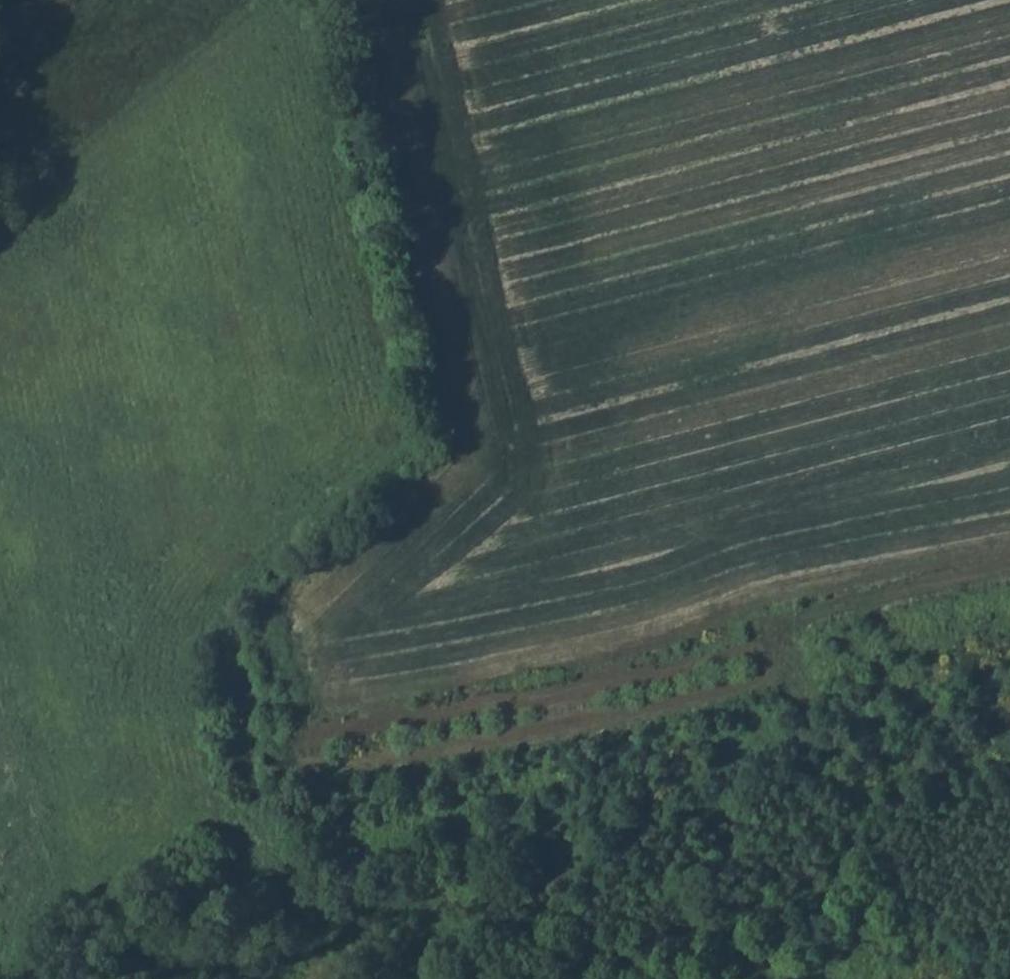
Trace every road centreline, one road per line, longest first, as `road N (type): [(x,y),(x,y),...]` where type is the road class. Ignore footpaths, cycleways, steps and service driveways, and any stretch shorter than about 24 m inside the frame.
road 1 (track): [(237,818),(366,978)]

